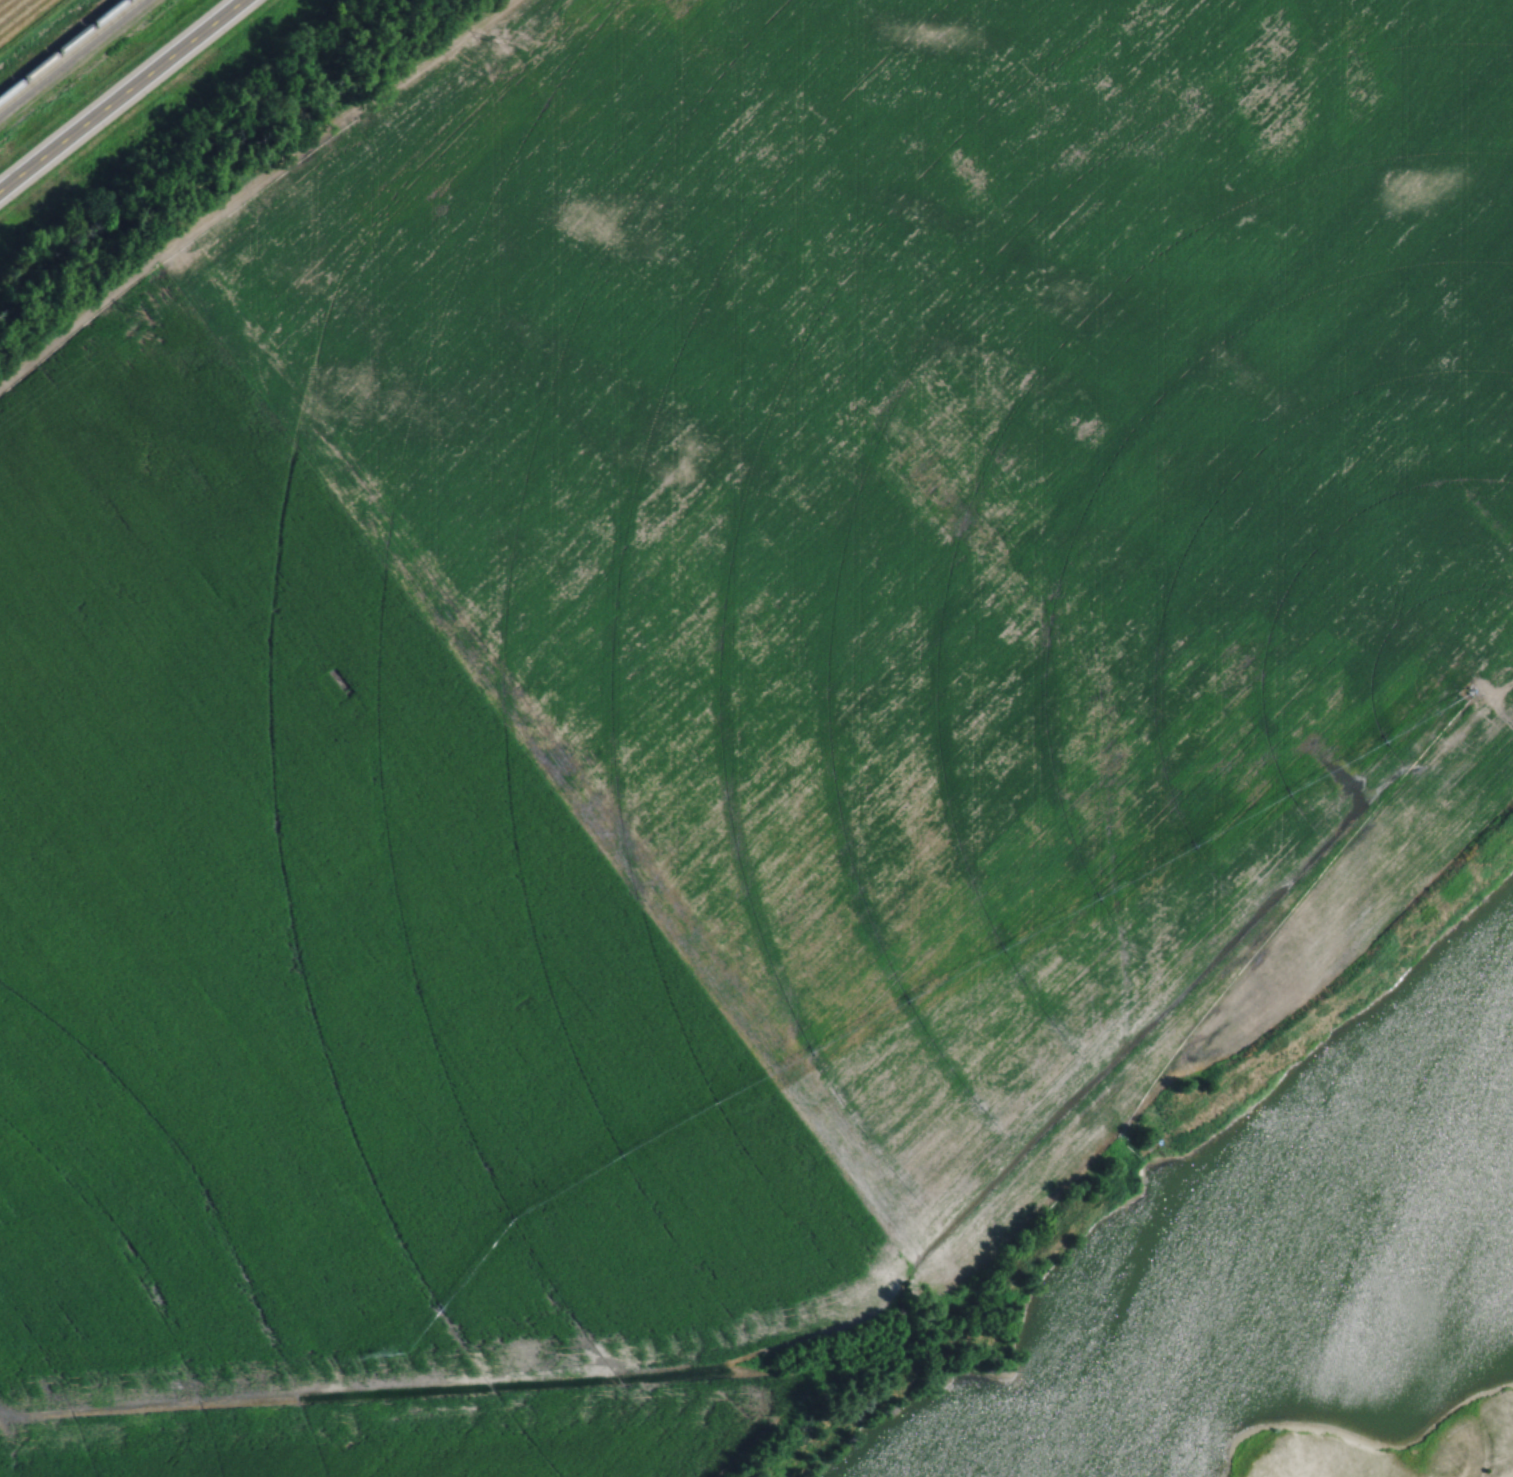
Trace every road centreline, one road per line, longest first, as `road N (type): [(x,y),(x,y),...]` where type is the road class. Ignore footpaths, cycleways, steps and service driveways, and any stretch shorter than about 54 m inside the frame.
road 1 (primary): [(0,199),(251,0)]

